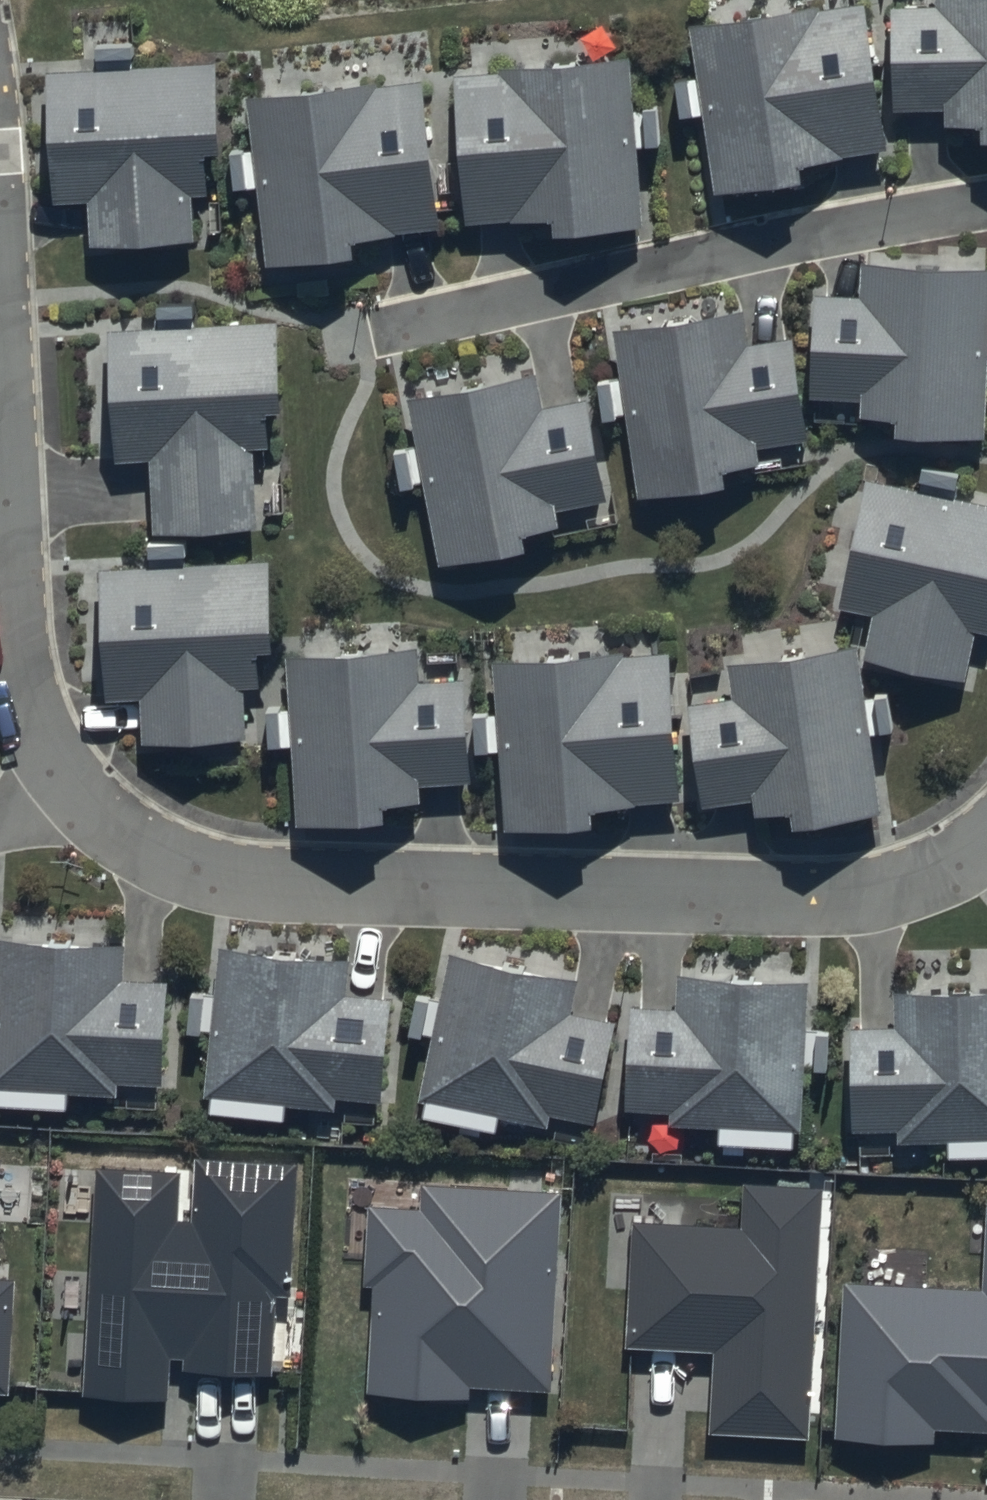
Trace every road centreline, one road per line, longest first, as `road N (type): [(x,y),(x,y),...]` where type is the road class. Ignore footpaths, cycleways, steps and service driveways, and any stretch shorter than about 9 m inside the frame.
road 1 (residential): [(986,843),(935,877),(802,896),(249,885),(159,857),(113,827),(73,785)]
road 2 (residential): [(986,204),(865,223),(382,333)]
road 3 (residential): [(73,785),(43,747),(23,699),(10,623),(9,530)]
road 4 (residential): [(9,530),(0,367)]

